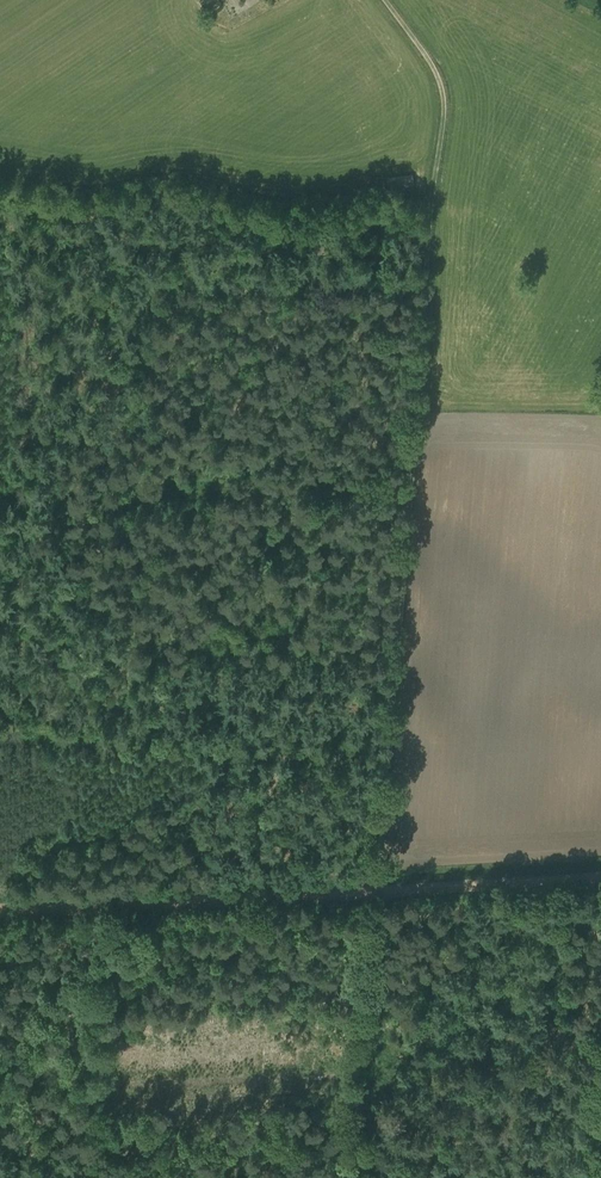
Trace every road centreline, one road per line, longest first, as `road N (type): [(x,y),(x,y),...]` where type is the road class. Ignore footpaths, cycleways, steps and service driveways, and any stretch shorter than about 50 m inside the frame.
road 1 (track): [(428,247),(379,889)]
road 2 (track): [(0,502),(407,489)]
road 3 (track): [(387,753),(0,720)]
road 4 (track): [(379,889),(344,1177)]
road 5 (track): [(31,501),(37,718),(100,728)]
road 6 (track): [(384,0),(427,59),(444,100),(428,247)]
road 7 (track): [(122,903),(379,889)]
road 8 (track): [(379,889),(600,878)]
road 9 (track): [(0,909),(122,903)]

